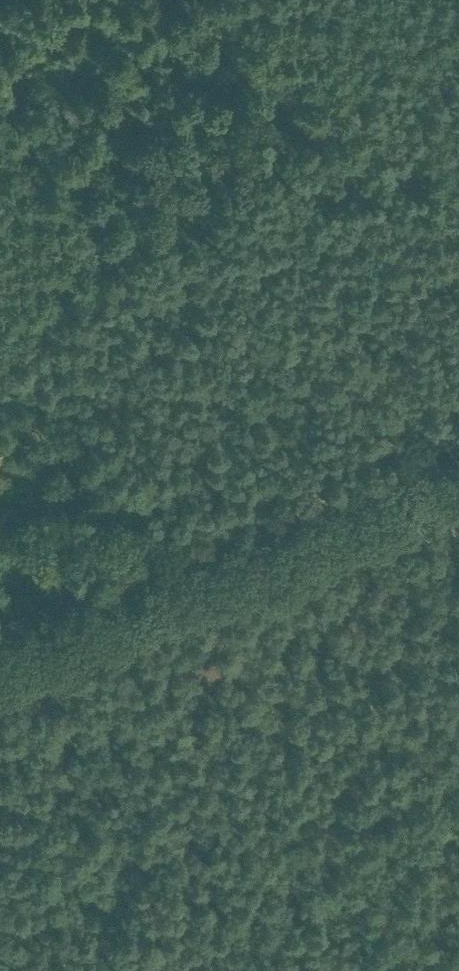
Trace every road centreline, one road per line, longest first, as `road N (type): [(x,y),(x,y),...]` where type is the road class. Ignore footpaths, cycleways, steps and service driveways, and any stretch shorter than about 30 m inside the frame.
road 1 (track): [(0,633),(458,447)]

